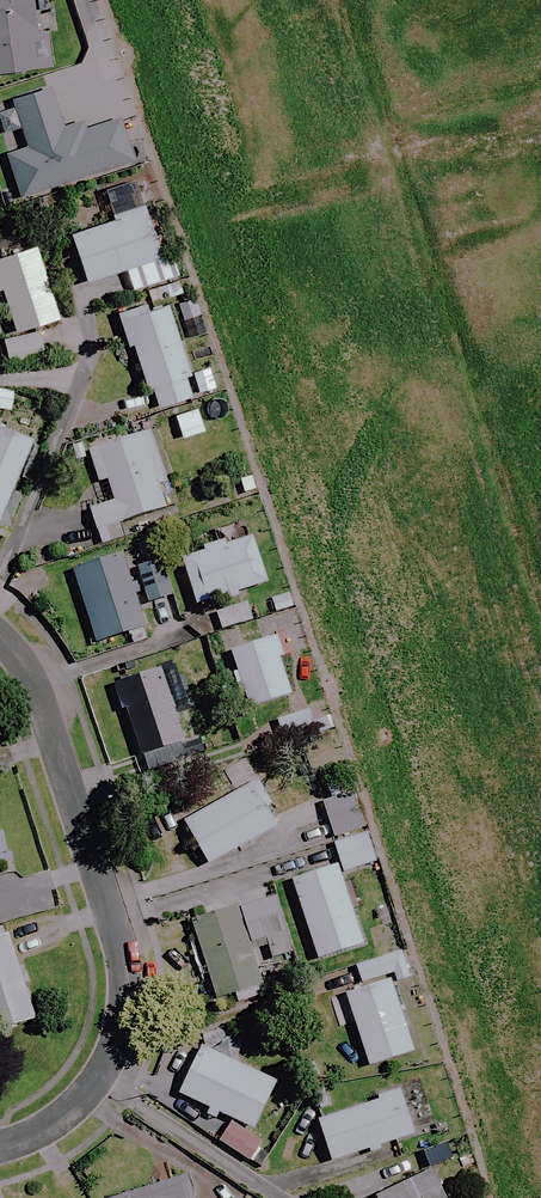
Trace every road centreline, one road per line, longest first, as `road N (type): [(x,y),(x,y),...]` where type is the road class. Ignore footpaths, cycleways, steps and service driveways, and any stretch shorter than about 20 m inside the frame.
road 1 (unknown): [(540,718),(318,0)]
road 2 (residential): [(0,640),(34,685),(125,966),(116,1037),(85,1095),(49,1125),(0,1140)]
road 3 (unknown): [(366,154),(540,98)]

